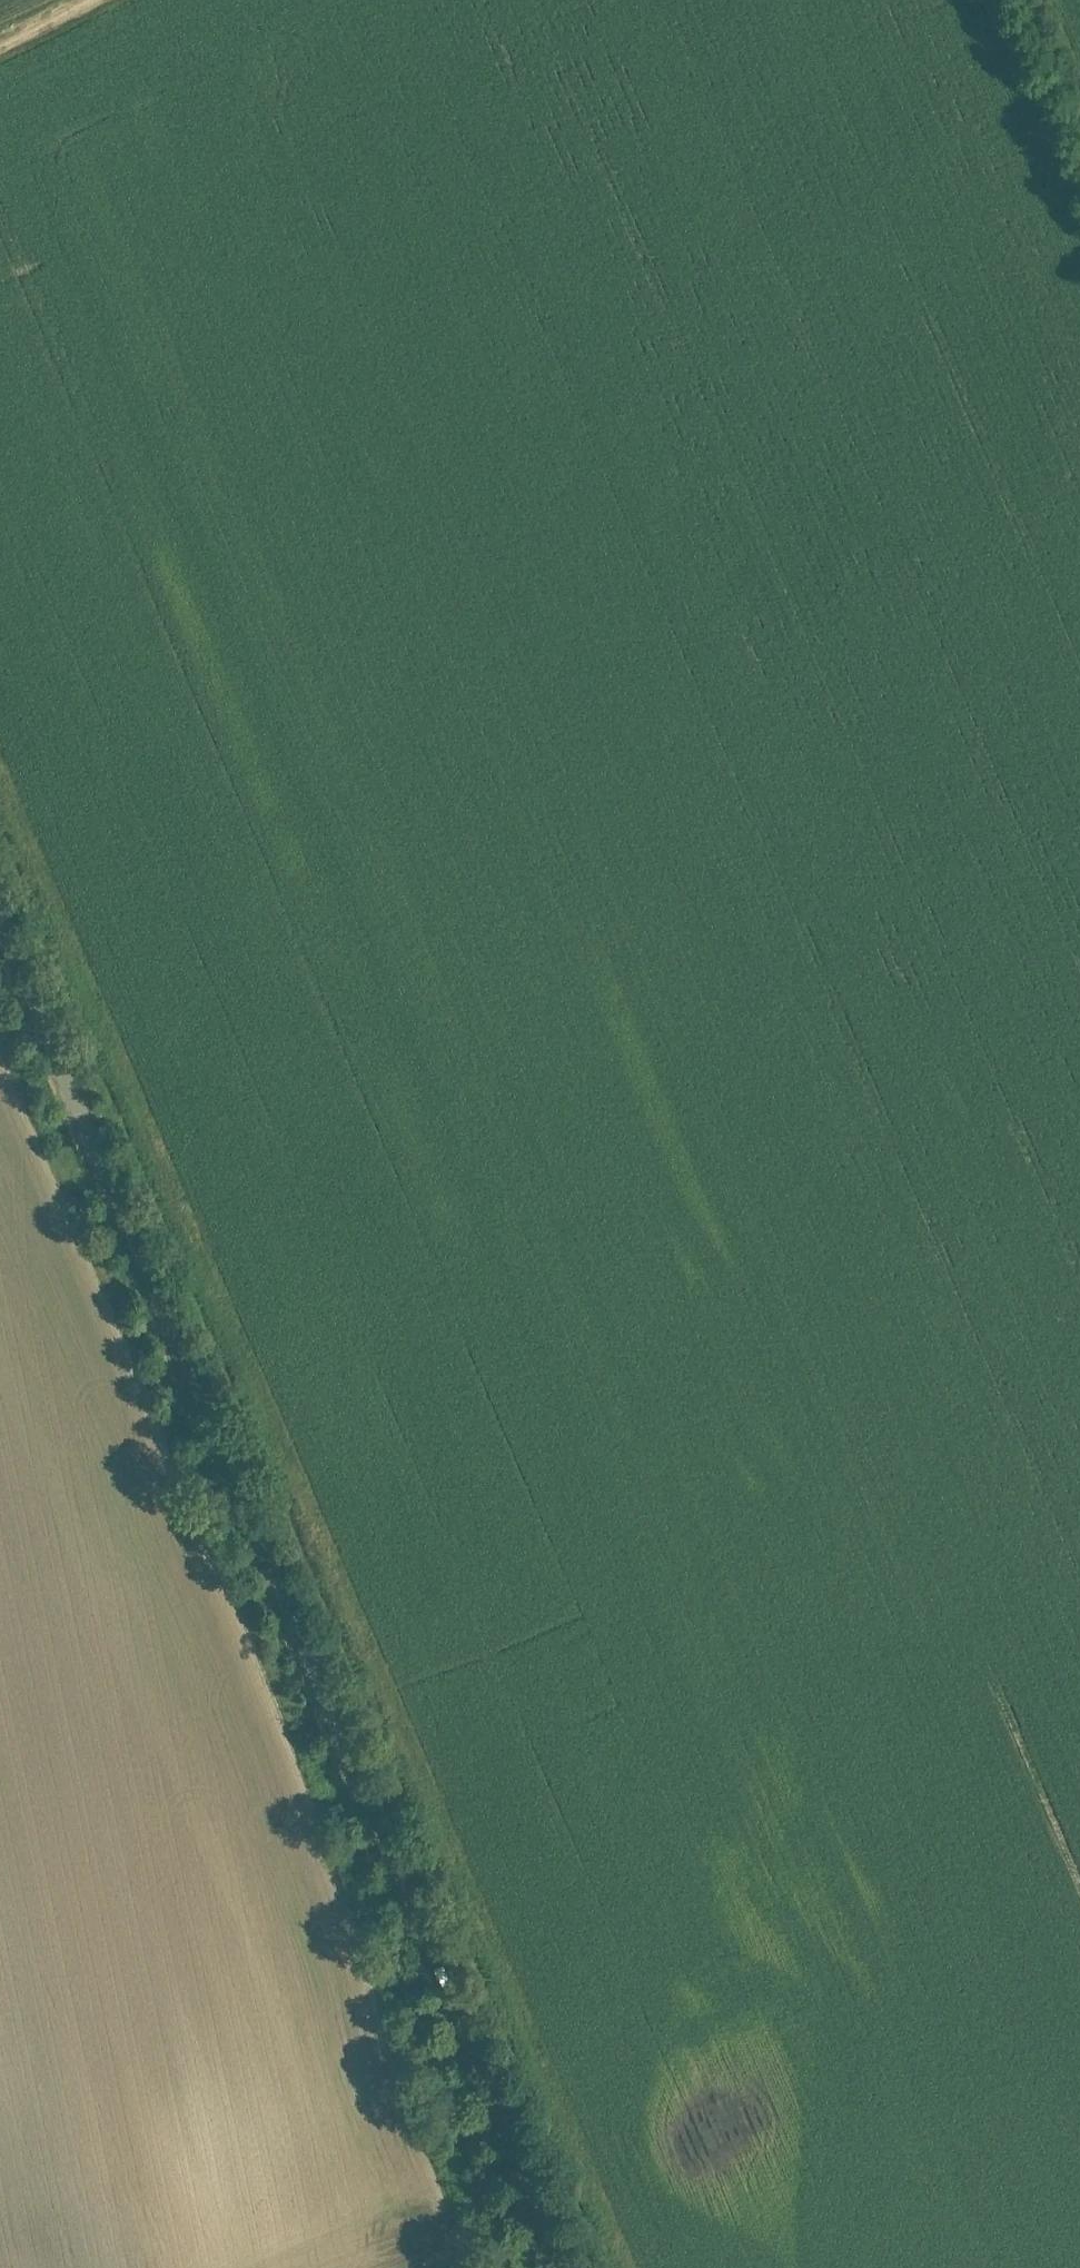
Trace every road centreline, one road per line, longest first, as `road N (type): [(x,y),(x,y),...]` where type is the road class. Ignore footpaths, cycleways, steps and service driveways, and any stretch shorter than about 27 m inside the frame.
road 1 (unclassified): [(570,2267),(0,913)]
road 2 (track): [(0,54),(110,0)]

